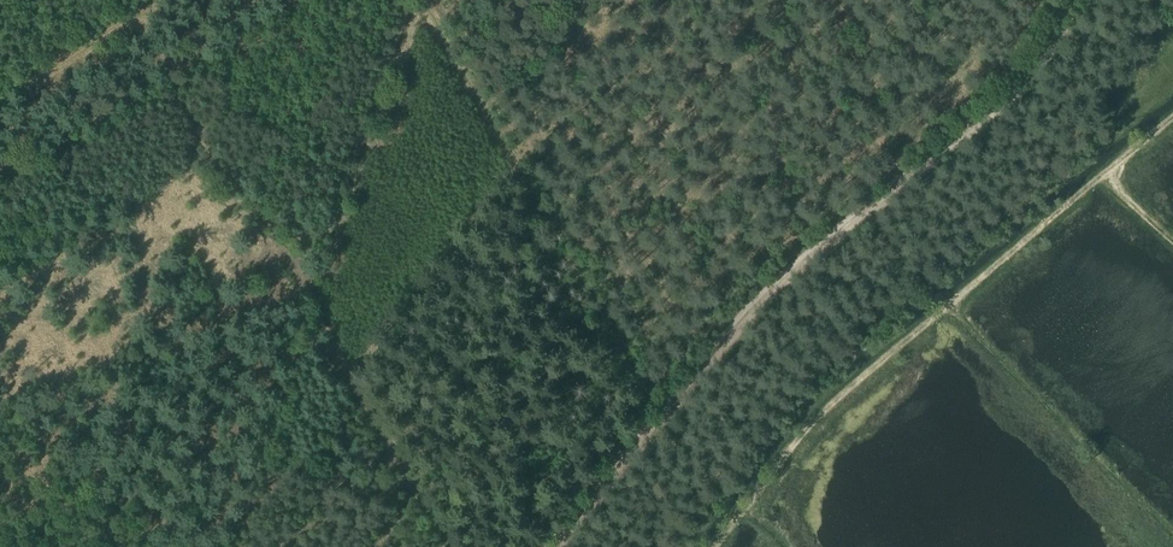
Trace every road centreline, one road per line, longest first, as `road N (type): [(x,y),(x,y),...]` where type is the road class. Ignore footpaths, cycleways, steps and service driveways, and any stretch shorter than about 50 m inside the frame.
road 1 (track): [(1073,0),(1013,96),(770,293),(666,413)]
road 2 (track): [(154,0),(0,102)]
road 3 (track): [(666,413),(553,546)]

